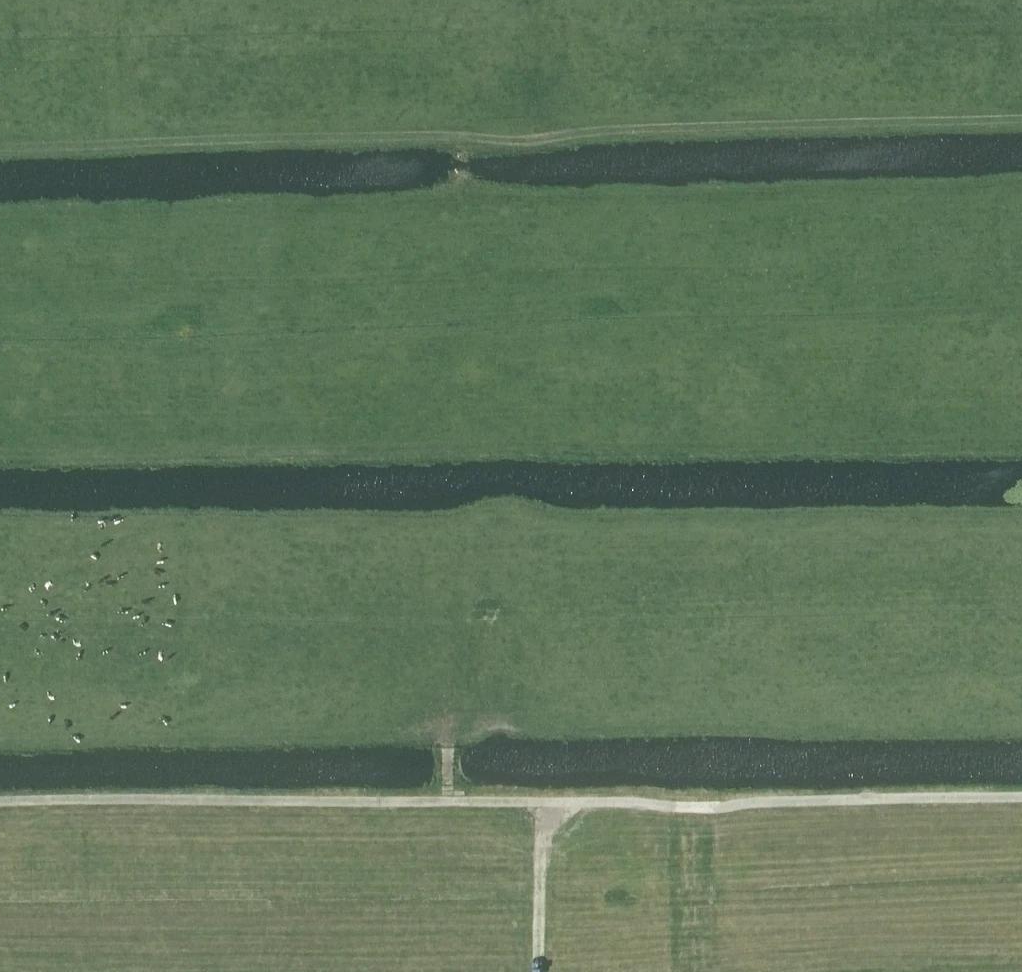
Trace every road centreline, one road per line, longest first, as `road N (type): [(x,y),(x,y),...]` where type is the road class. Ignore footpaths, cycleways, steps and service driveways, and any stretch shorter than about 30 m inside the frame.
road 1 (track): [(1021,118),(524,139),(0,145)]
road 2 (track): [(1021,795),(0,799)]

